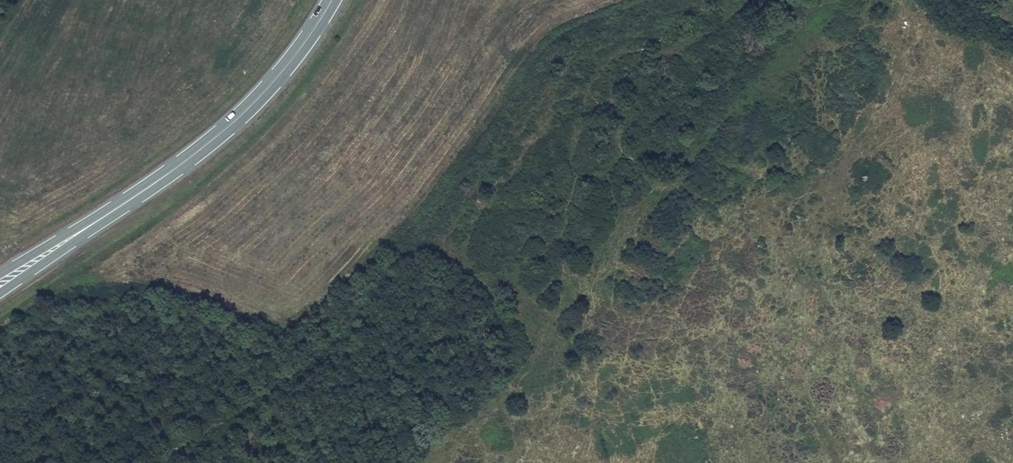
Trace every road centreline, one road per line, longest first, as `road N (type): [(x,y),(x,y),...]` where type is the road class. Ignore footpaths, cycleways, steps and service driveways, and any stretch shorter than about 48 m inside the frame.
road 1 (primary): [(0,285),(222,132),(278,76),(332,0)]

